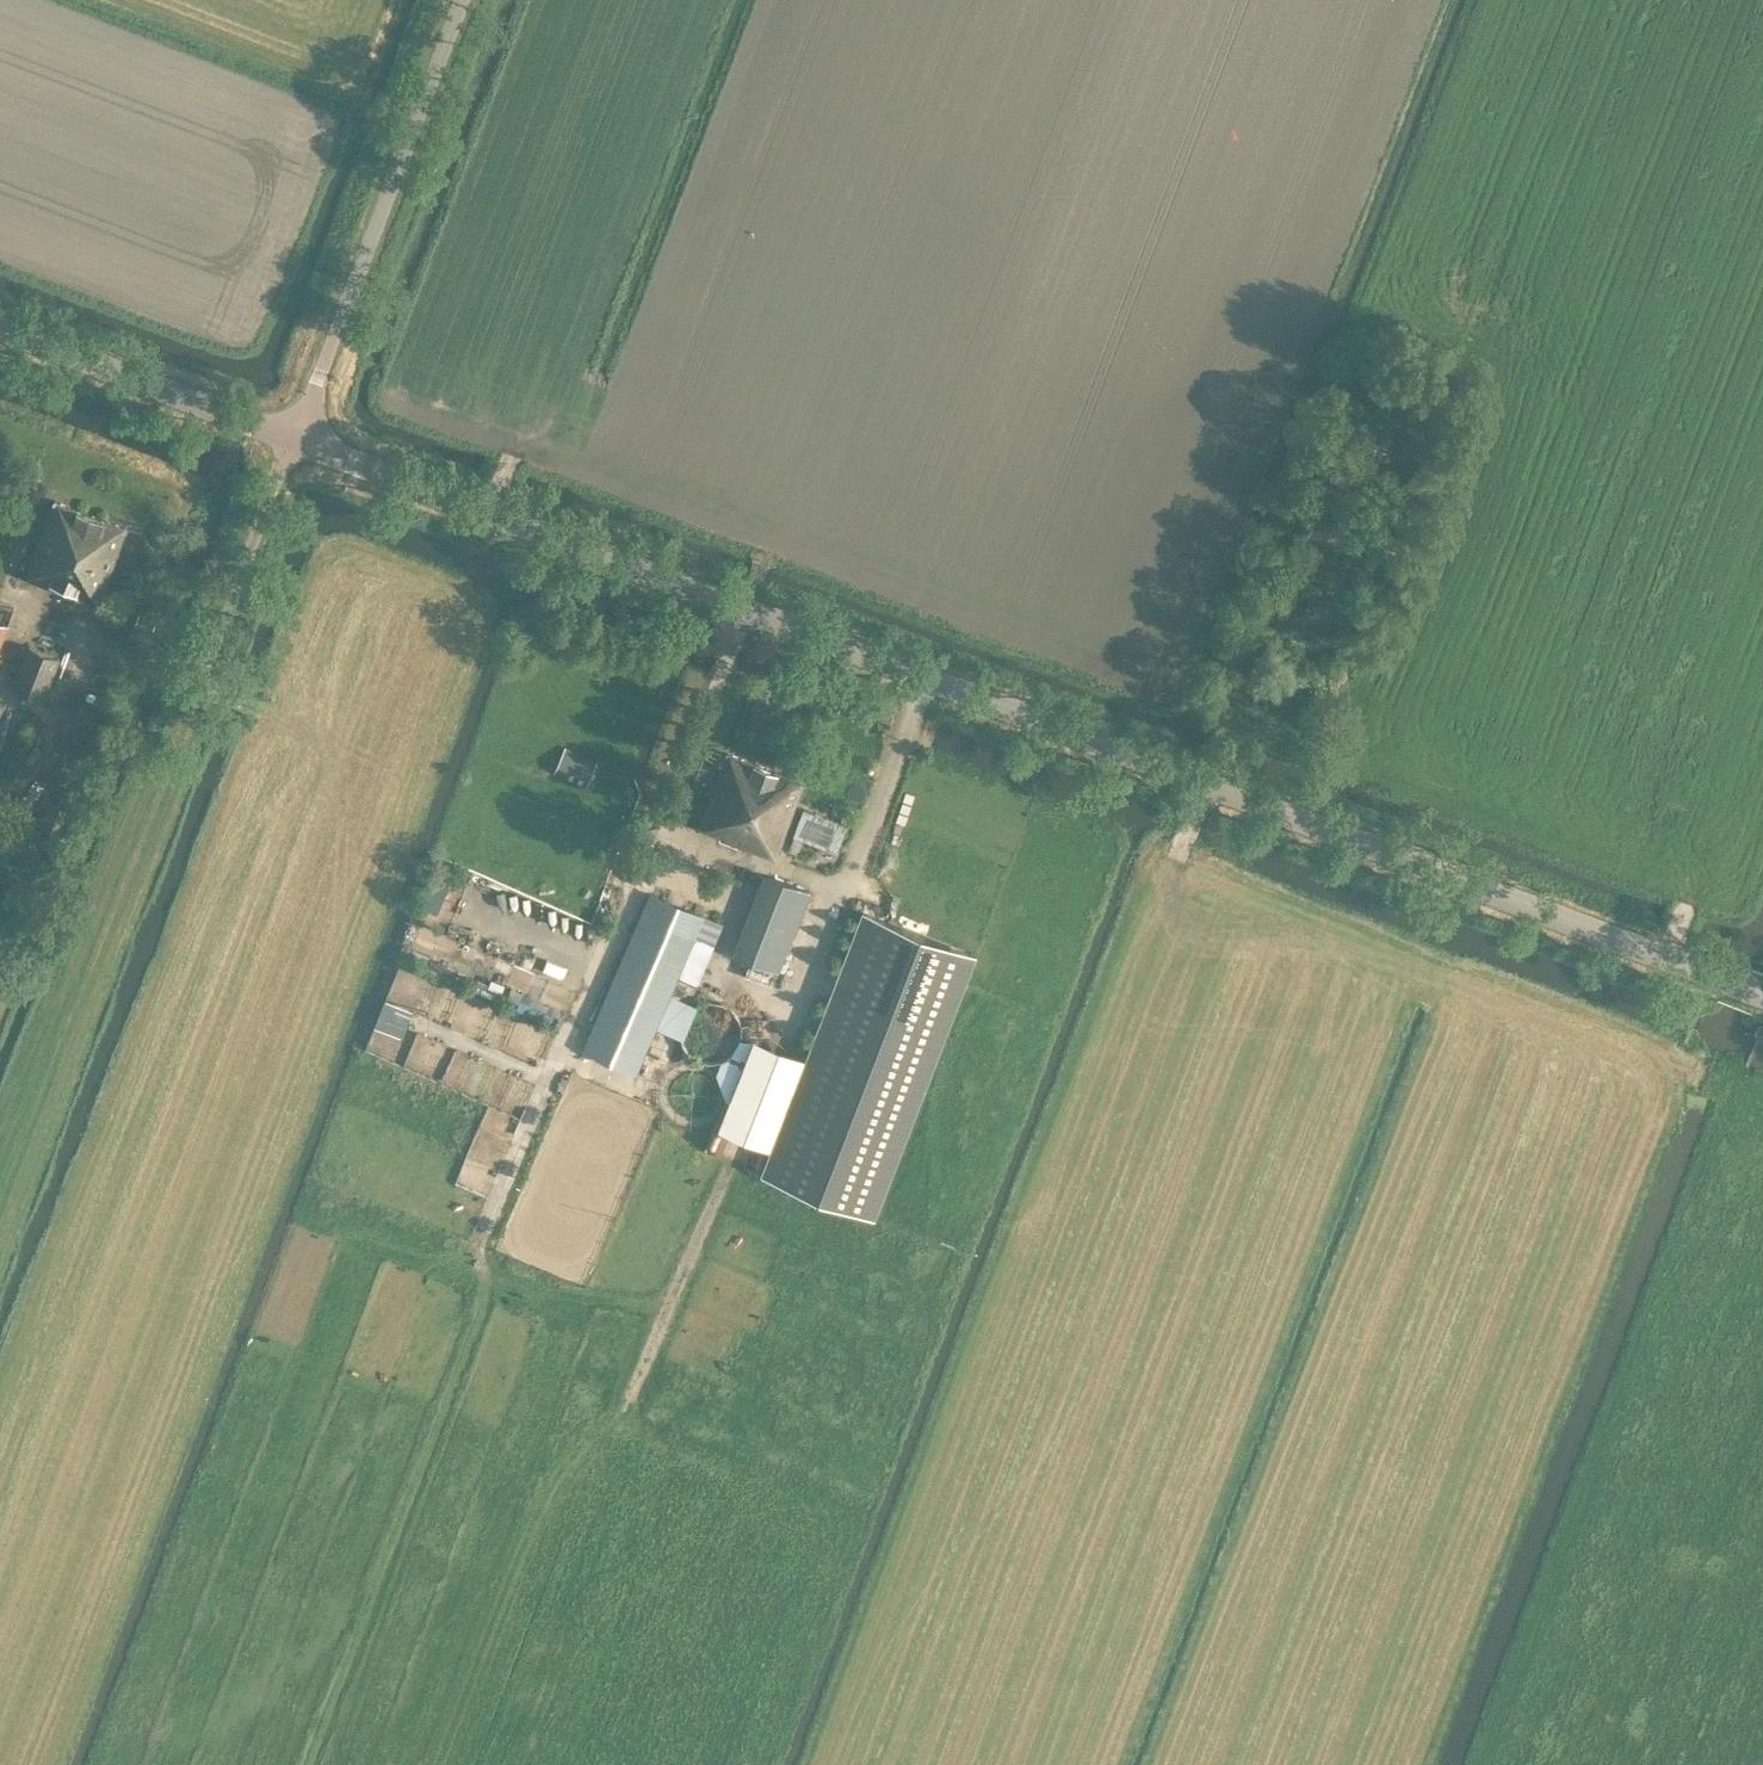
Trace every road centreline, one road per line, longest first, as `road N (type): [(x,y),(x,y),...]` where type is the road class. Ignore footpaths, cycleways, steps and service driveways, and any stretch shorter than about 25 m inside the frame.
road 1 (tertiary): [(1762,999),(294,436)]
road 2 (track): [(1297,607),(1217,738),(1171,876),(1199,879),(1724,1084)]
road 3 (unclassified): [(294,436),(461,0)]
road 4 (track): [(511,454),(522,446),(772,532),(745,614)]
road 5 (tertiary): [(294,436),(0,325)]
road 6 (track): [(511,454),(453,575)]

